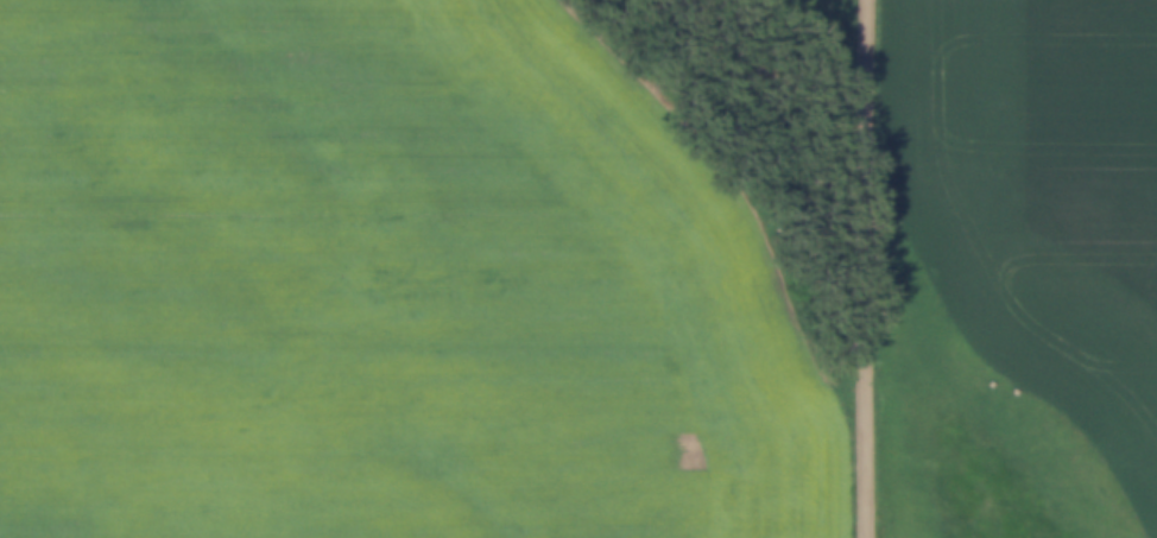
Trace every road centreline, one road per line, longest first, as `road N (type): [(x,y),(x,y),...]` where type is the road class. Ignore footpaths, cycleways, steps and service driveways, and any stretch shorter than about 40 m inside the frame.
road 1 (residential): [(864,537),(865,0)]

